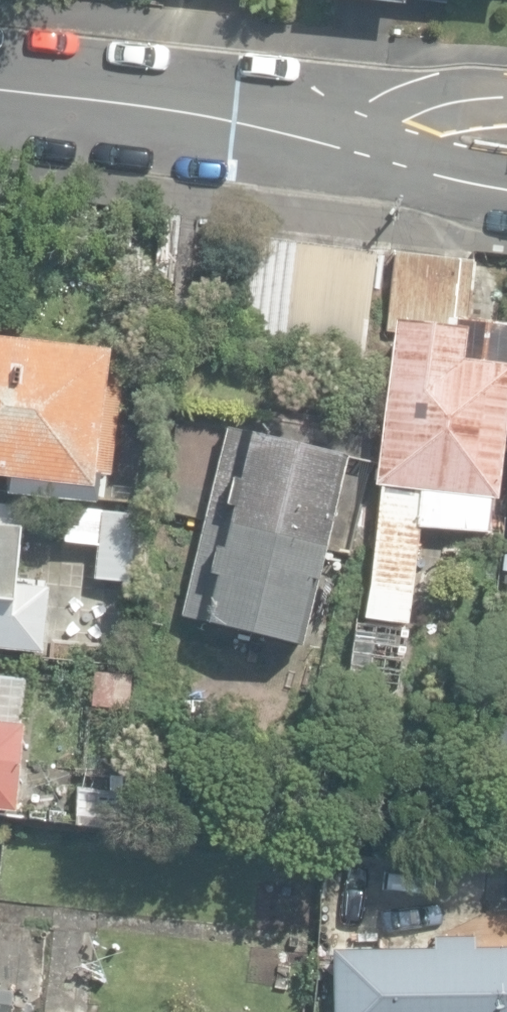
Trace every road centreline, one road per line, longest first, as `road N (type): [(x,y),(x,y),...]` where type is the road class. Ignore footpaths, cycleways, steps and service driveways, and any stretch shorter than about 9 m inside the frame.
road 1 (residential): [(350,148),(197,113),(0,89)]
road 2 (residential): [(506,94),(402,113),(350,148)]
road 3 (residential): [(506,184),(350,148)]

